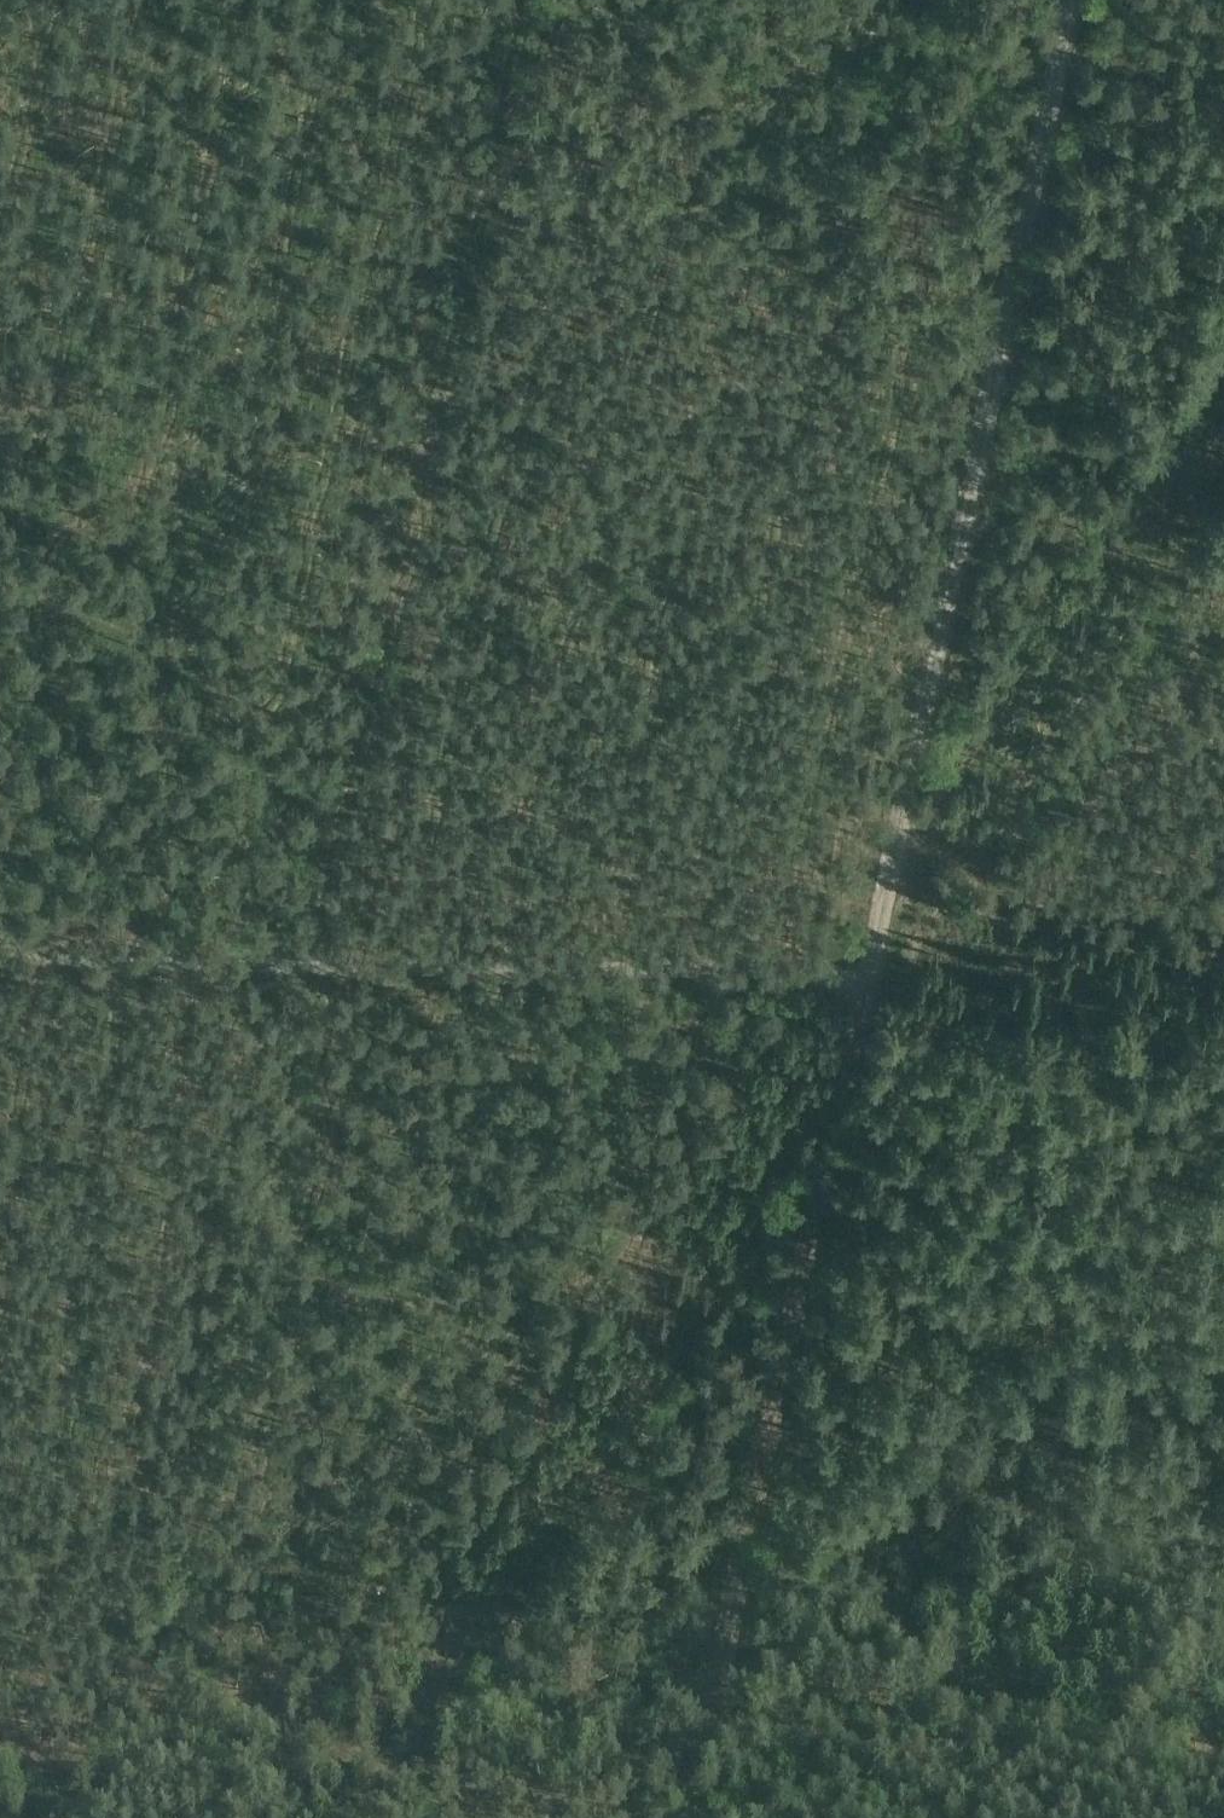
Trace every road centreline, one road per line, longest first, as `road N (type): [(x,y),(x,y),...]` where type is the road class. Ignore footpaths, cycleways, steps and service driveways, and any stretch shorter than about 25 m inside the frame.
road 1 (track): [(1071,0),(696,1817)]
road 2 (track): [(0,963),(772,971),(866,984)]

